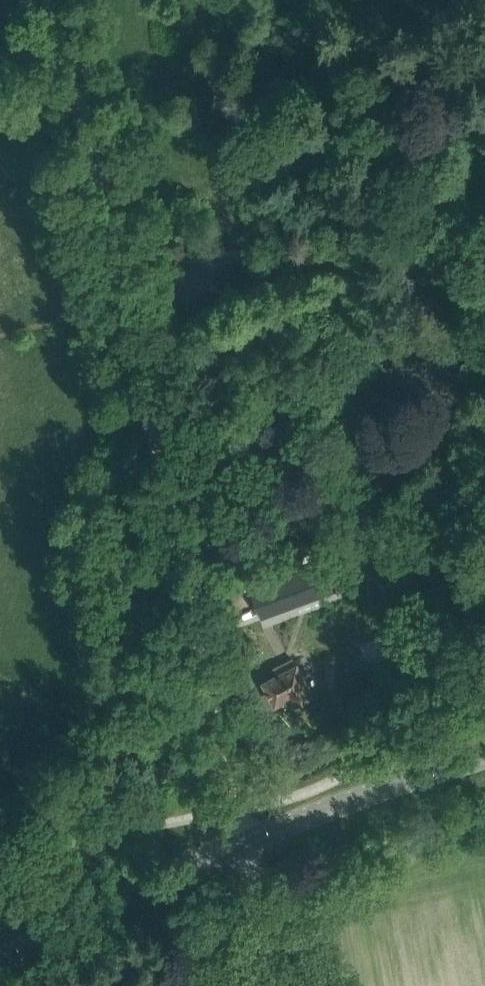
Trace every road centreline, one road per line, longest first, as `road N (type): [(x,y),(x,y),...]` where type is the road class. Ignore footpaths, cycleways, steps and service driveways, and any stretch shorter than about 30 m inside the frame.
road 1 (track): [(235,810),(50,0)]
road 2 (tertiary): [(0,965),(240,845),(351,800),(484,760)]
road 3 (track): [(235,810),(271,985)]

